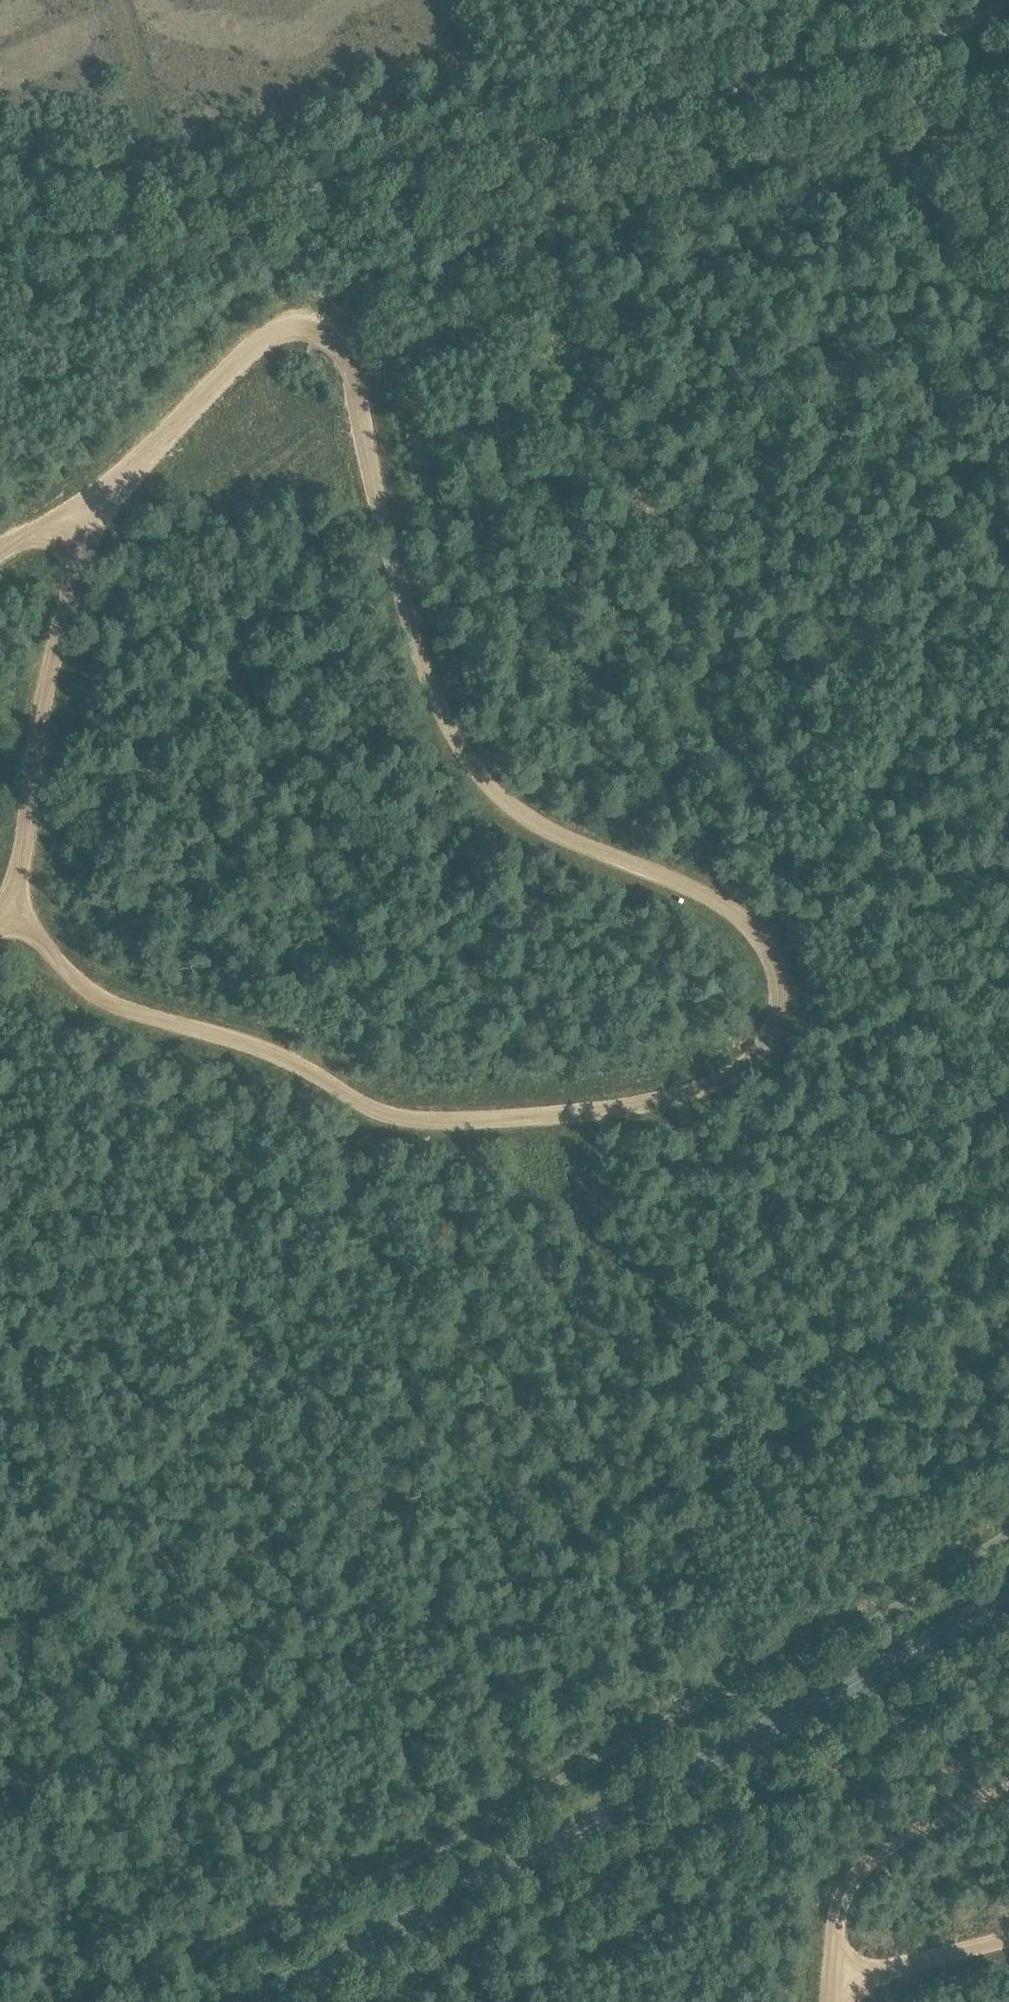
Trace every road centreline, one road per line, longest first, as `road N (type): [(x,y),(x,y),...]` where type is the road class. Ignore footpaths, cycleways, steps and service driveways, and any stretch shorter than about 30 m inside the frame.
road 1 (track): [(15,900),(72,977),(104,1002),(271,1050),(378,1114),(414,1121),(612,1111),(680,1098),(747,1064),(779,1006),(774,963),(745,917),(529,822),(491,792),(467,757),(420,655),(353,382),(328,334),(290,327),(263,340),(112,487),(0,554)]
road 2 (track): [(0,249),(612,118),(827,66),(936,29)]
road 3 (secondary): [(257,2001),(1008,1598)]
road 4 (track): [(91,502),(41,706),(22,867),(15,900),(0,913)]
road 5 (track): [(1008,1781),(859,1868),(836,1912),(828,2001)]
road 6 (track): [(829,1986),(1008,1939)]
road 7 (track): [(961,80),(966,116),(1008,229)]

